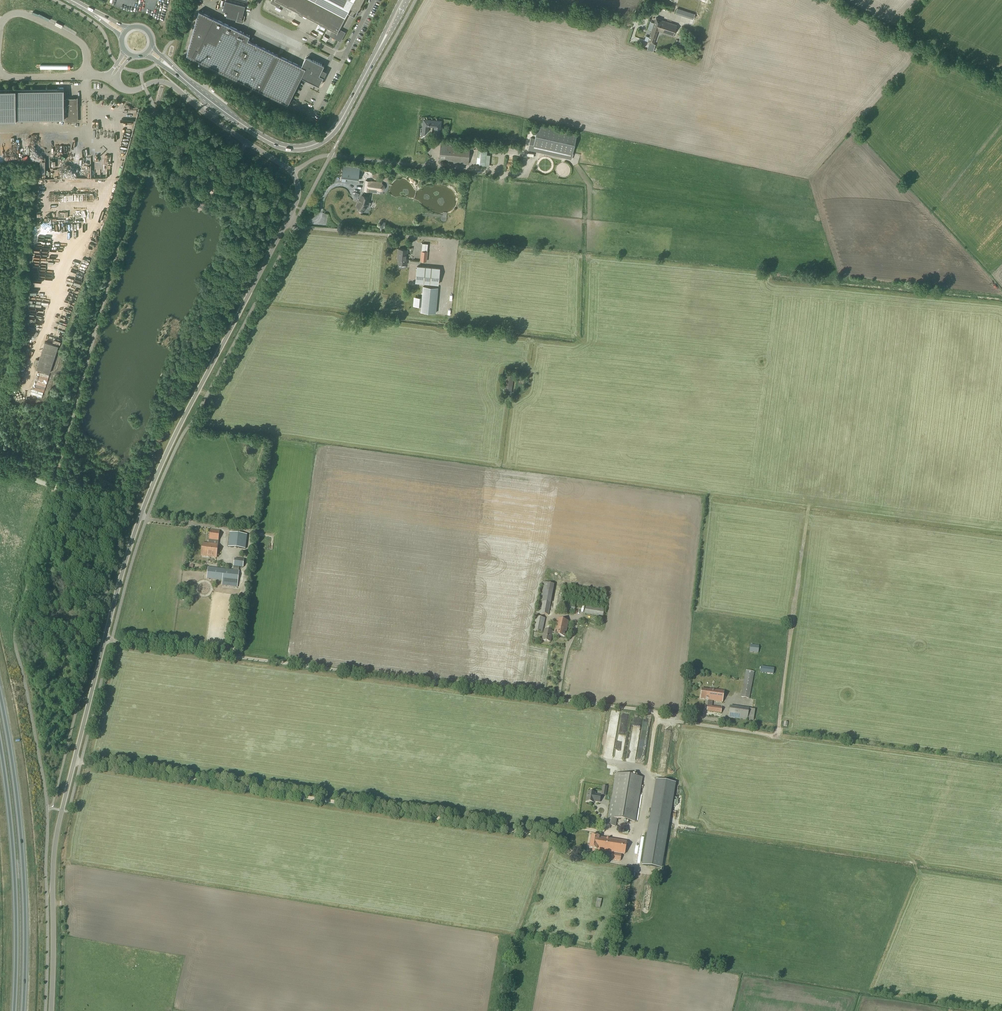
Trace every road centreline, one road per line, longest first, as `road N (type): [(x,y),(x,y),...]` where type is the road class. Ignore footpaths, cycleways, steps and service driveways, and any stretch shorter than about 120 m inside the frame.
road 1 (unclassified): [(683,715),(105,639)]
road 2 (unclassified): [(50,1010),(57,832),(105,639)]
road 3 (secondary): [(150,51),(255,134),(305,148),(335,128),(405,0)]
road 4 (unclassified): [(144,506),(295,207)]
road 5 (trunk): [(24,1010),(25,891),(0,695)]
road 6 (trunk): [(0,749),(13,887),(13,1010)]
road 7 (unclassified): [(110,79),(129,91),(168,83),(292,173),(295,207)]
road 8 (unclassified): [(144,506),(54,487),(0,461)]
road 9 (unclassified): [(105,639),(144,506)]

